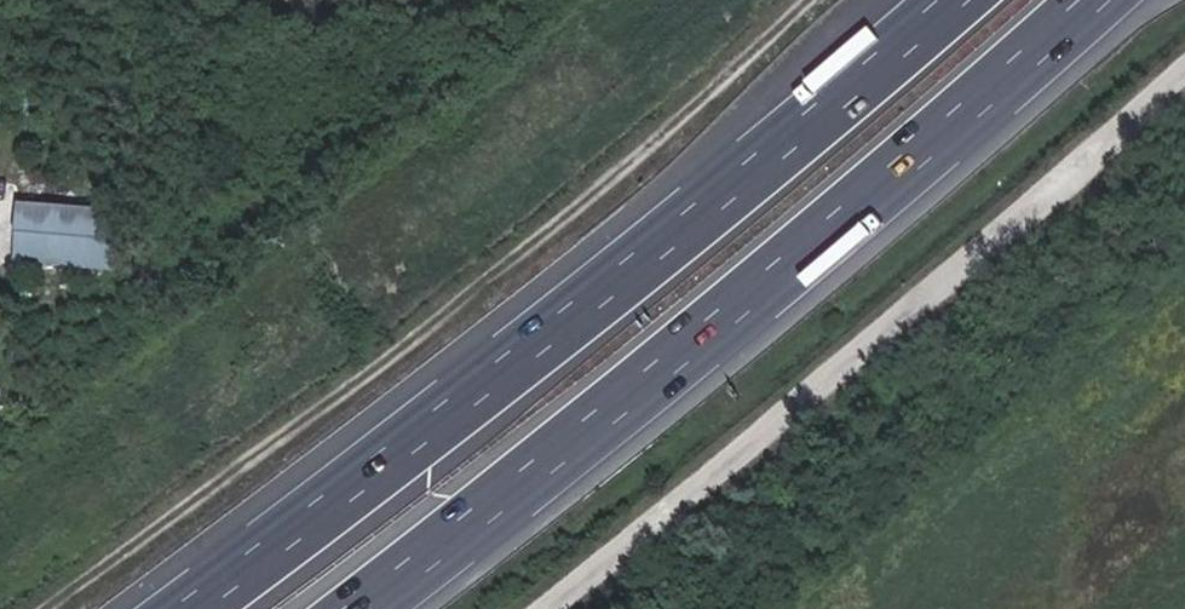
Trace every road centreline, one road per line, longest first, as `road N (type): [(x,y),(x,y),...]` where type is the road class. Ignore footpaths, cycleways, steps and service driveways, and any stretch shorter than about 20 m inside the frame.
road 1 (track): [(48,608),(527,251),(814,0)]
road 2 (motorway): [(953,0),(654,251),(190,608)]
road 3 (motorway): [(357,608),(1097,0)]

